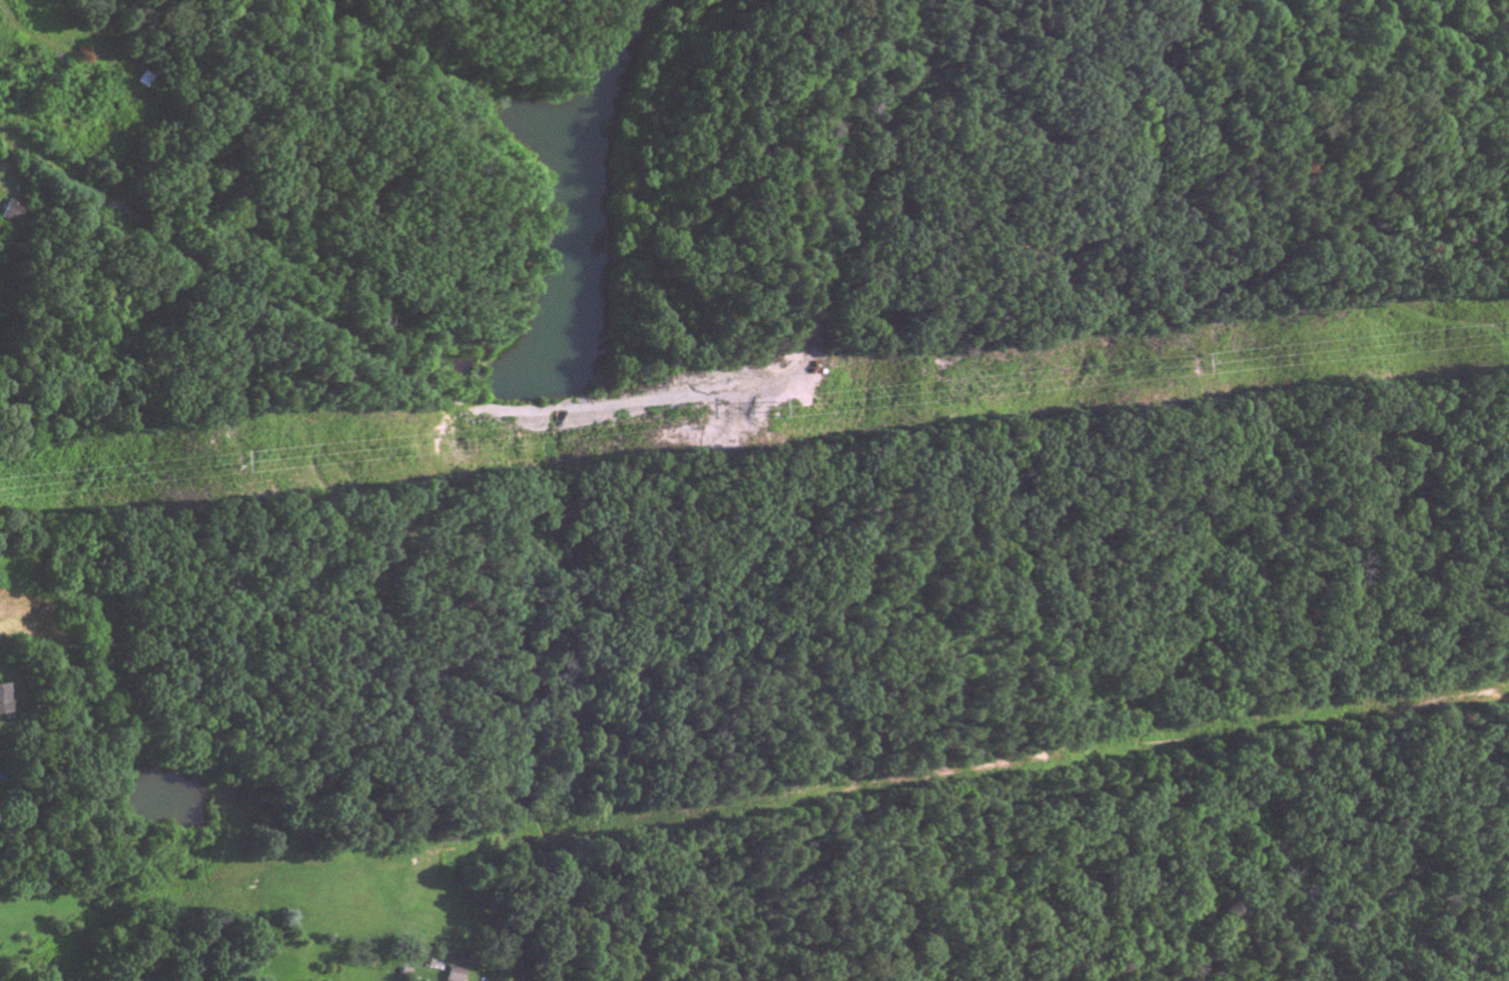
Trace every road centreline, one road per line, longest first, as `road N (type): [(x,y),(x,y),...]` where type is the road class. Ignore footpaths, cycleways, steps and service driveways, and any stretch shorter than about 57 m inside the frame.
road 1 (residential): [(863,586),(883,541),(903,337),(928,287),(934,195),(925,175),(938,67),(967,0)]

